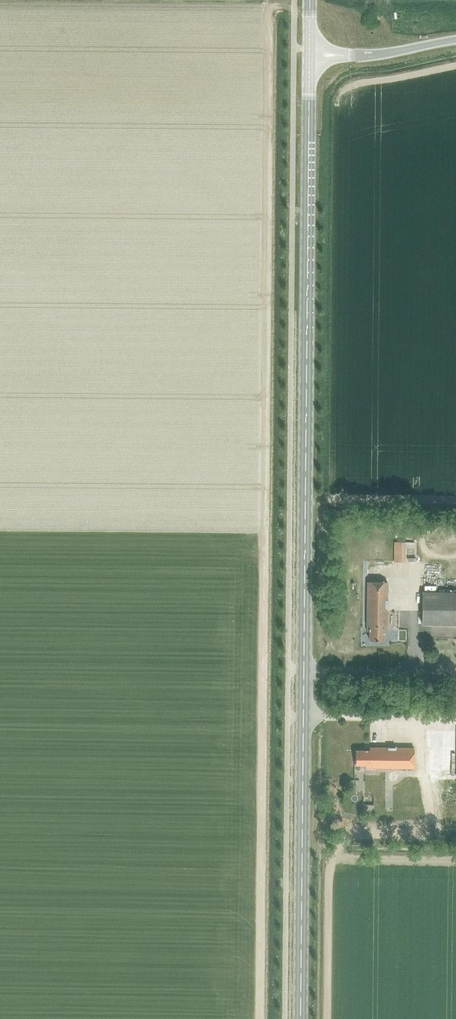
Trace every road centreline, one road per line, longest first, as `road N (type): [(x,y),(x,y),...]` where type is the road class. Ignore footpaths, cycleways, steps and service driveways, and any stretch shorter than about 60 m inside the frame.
road 1 (secondary): [(300,1018),(309,61)]

